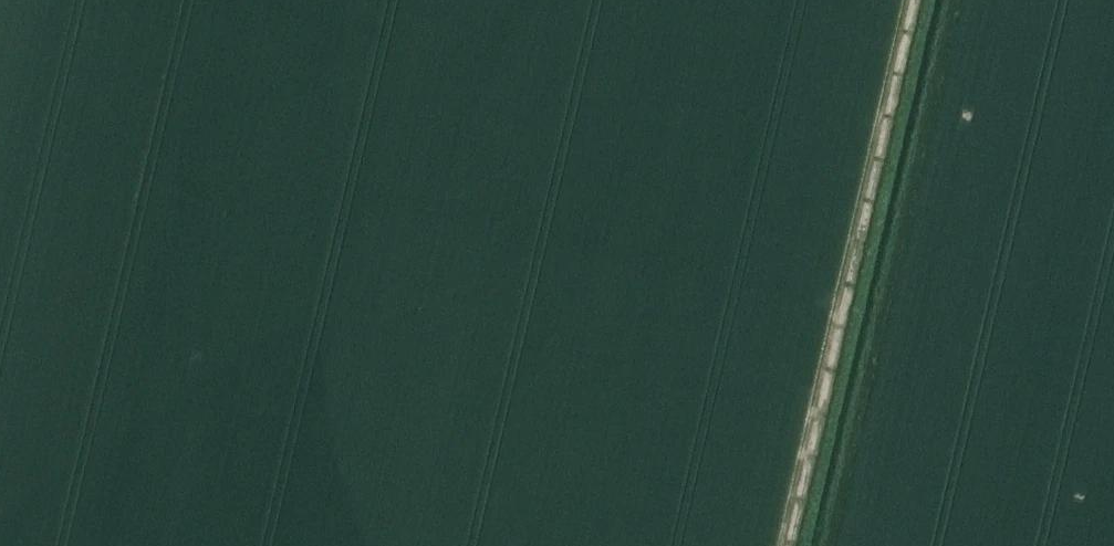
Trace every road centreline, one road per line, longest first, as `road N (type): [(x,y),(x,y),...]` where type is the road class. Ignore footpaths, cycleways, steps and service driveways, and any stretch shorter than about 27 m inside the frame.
road 1 (track): [(790,545),(915,0)]

